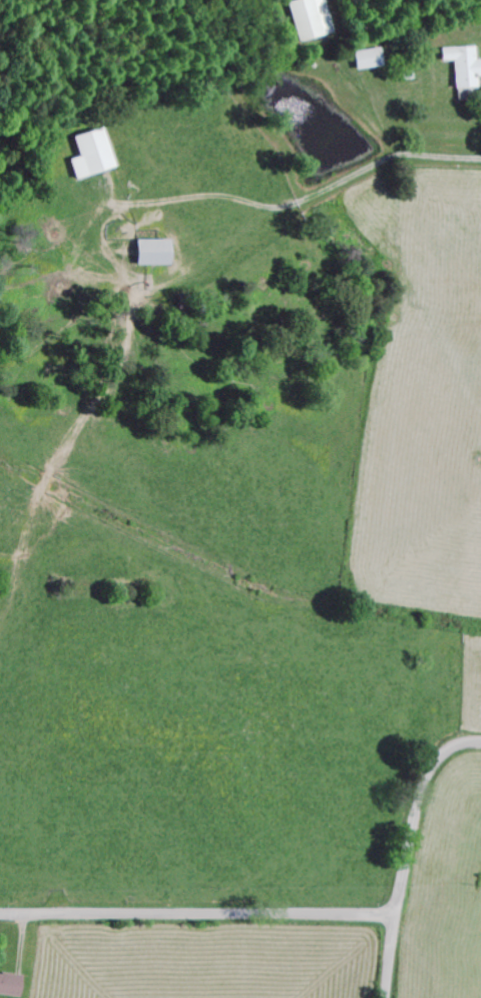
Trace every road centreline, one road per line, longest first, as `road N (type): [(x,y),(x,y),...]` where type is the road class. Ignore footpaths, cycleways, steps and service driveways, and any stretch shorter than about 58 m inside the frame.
road 1 (residential): [(392,914),(0,915)]
road 2 (residential): [(385,997),(392,914),(422,779),(448,750),(480,740)]

